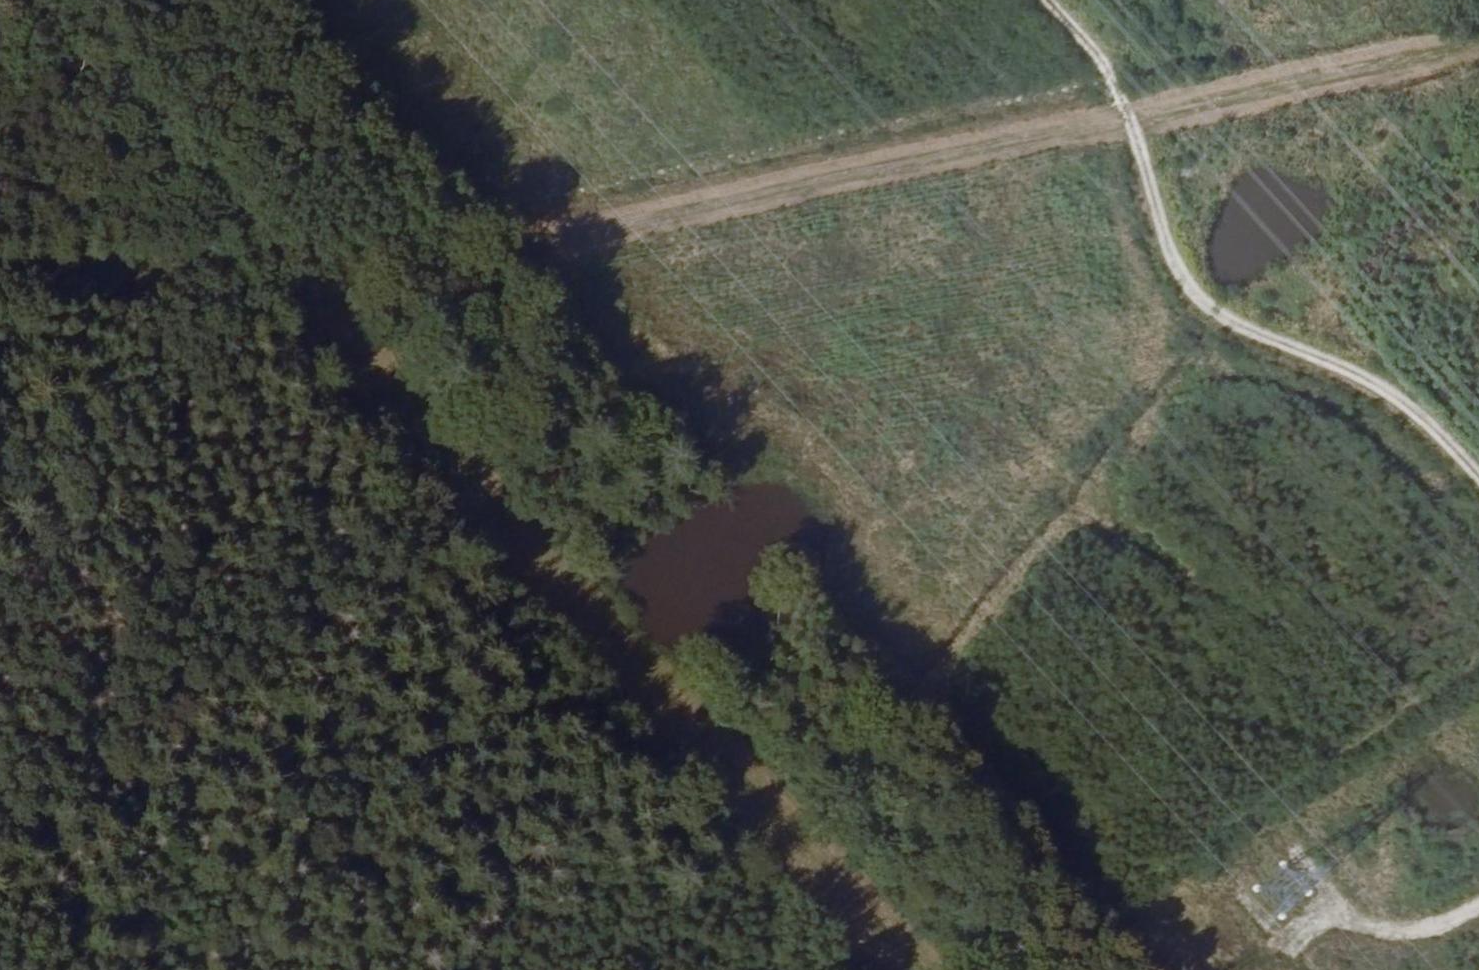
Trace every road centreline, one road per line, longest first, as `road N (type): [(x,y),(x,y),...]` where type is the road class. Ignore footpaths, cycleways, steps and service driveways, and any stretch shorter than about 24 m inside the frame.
road 1 (track): [(1478,42),(278,286),(903,969)]
road 2 (track): [(1478,481),(1420,419),(1370,384),(1233,328),(1186,293),(1165,254),(1131,129),(1086,37),(1051,0)]

